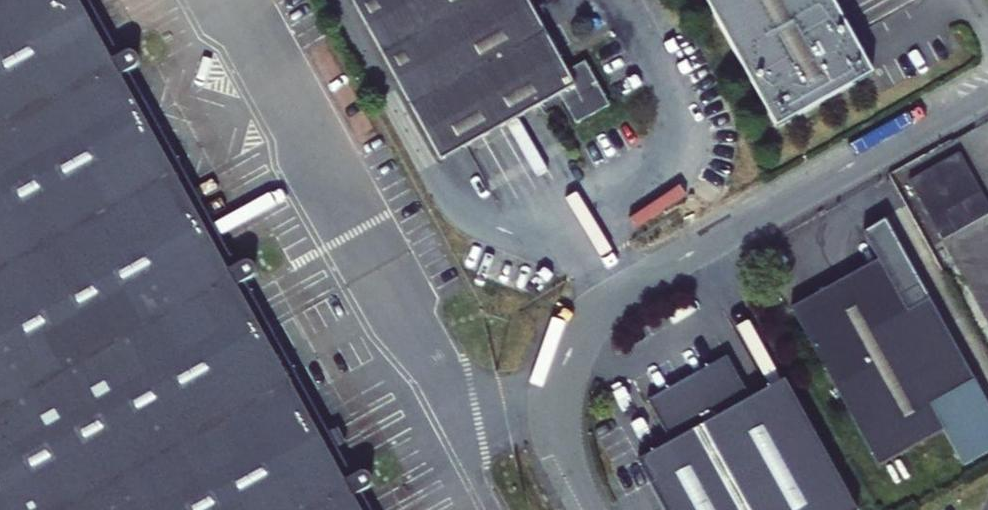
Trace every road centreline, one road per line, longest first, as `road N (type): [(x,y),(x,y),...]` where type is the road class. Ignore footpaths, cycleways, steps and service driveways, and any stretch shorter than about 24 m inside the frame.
road 1 (residential): [(596,509),(563,446),(558,406),(572,346),(599,310),(987,92)]

